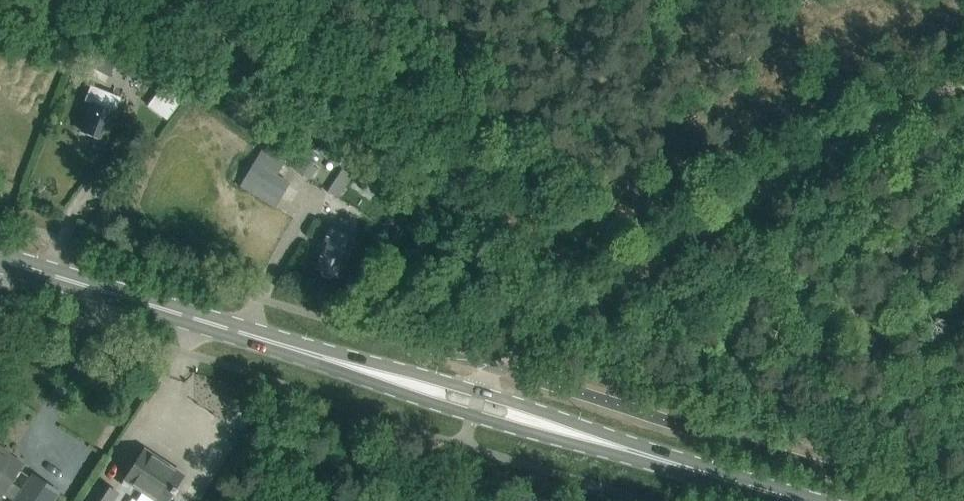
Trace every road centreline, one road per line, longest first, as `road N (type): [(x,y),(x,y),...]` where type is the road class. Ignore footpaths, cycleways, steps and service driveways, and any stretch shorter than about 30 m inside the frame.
road 1 (primary): [(393,377),(0,260)]
road 2 (track): [(963,97),(803,167),(604,288)]
road 3 (primary): [(796,500),(558,429)]
road 4 (primary): [(393,377),(499,425),(558,429)]
road 5 (track): [(604,288),(492,370)]

